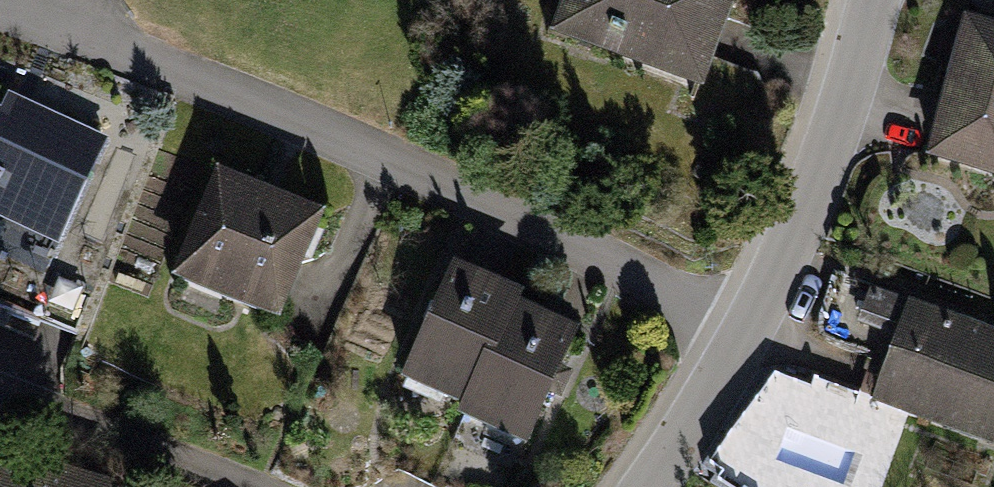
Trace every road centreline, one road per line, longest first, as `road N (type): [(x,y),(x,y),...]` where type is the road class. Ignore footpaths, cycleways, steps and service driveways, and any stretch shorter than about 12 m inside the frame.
road 1 (residential): [(0,1),(76,23),(748,330)]
road 2 (residential): [(748,330),(816,184),(871,0)]
road 3 (residential): [(0,392),(248,486)]
road 4 (residential): [(649,486),(748,330)]

